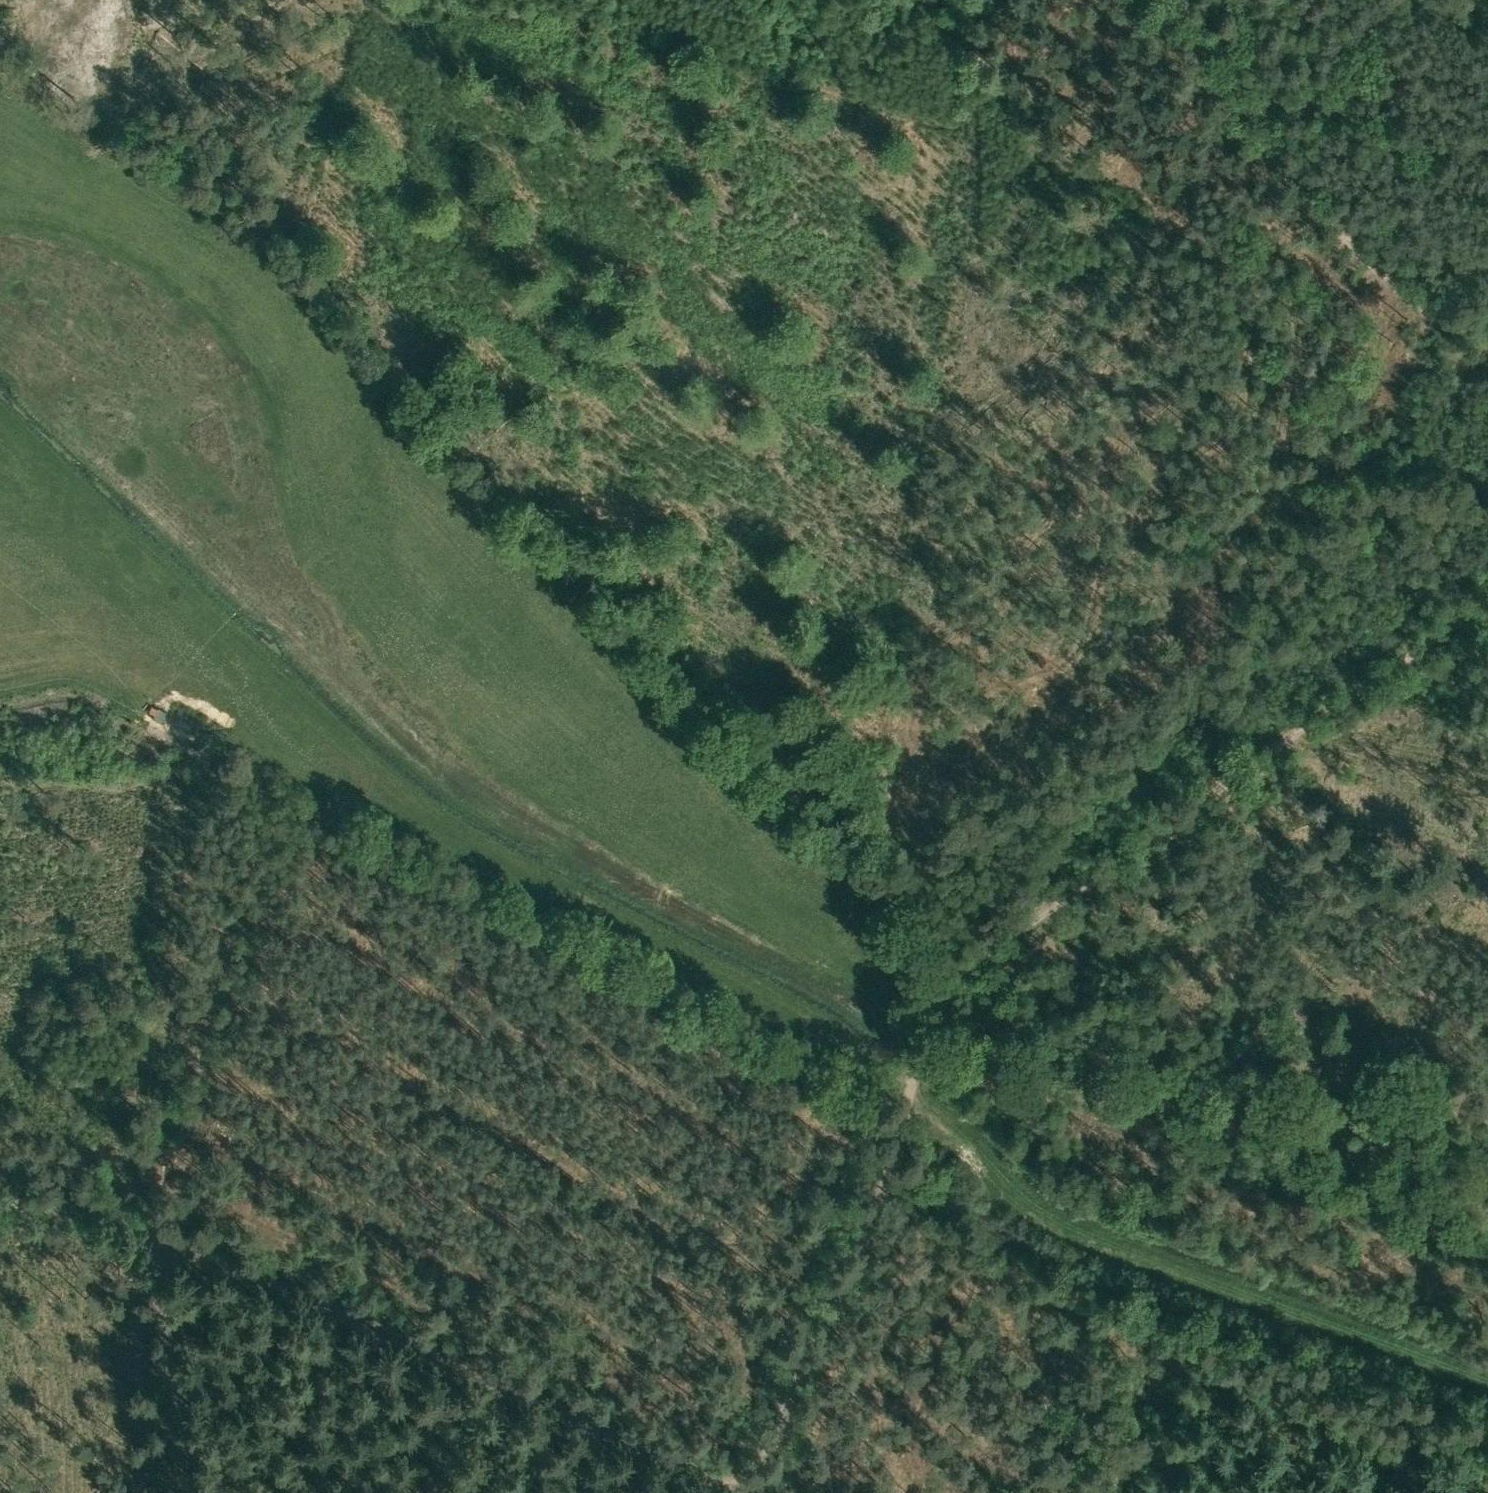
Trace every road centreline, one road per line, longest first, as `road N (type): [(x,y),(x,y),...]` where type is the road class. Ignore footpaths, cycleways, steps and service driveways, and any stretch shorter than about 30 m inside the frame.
road 1 (track): [(153,1235),(725,1492)]
road 2 (track): [(0,1212),(102,1215),(153,1235)]

